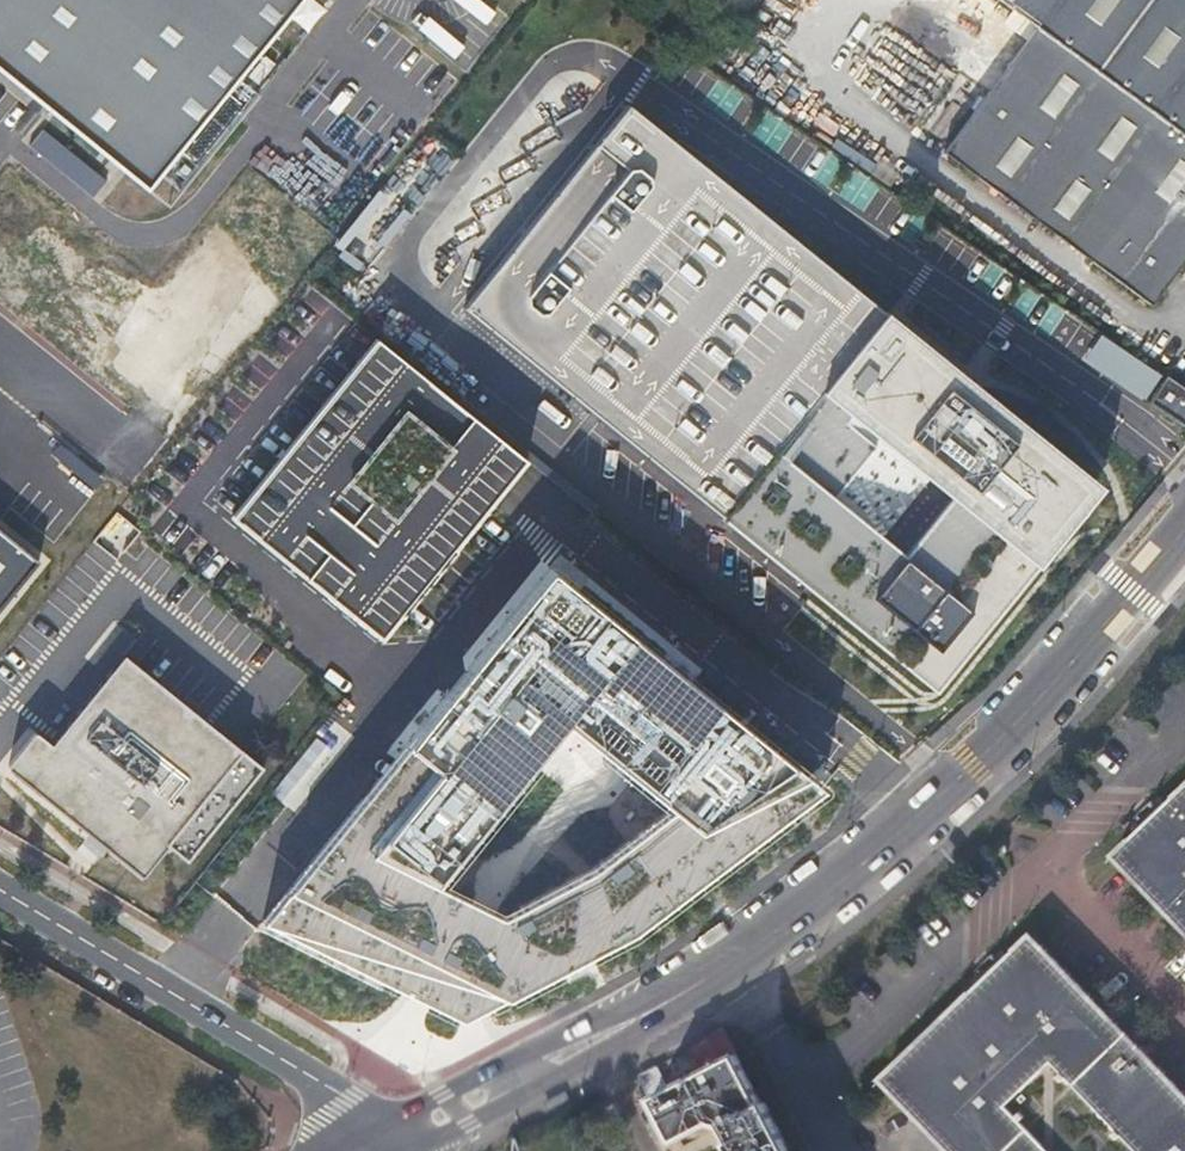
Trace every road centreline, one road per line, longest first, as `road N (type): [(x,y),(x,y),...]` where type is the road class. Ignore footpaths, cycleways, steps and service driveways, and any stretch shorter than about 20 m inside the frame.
road 1 (secondary): [(393,1140),(637,1018),(807,907),(953,786),(1184,526)]
road 2 (residential): [(0,887),(314,1078),(393,1140)]

